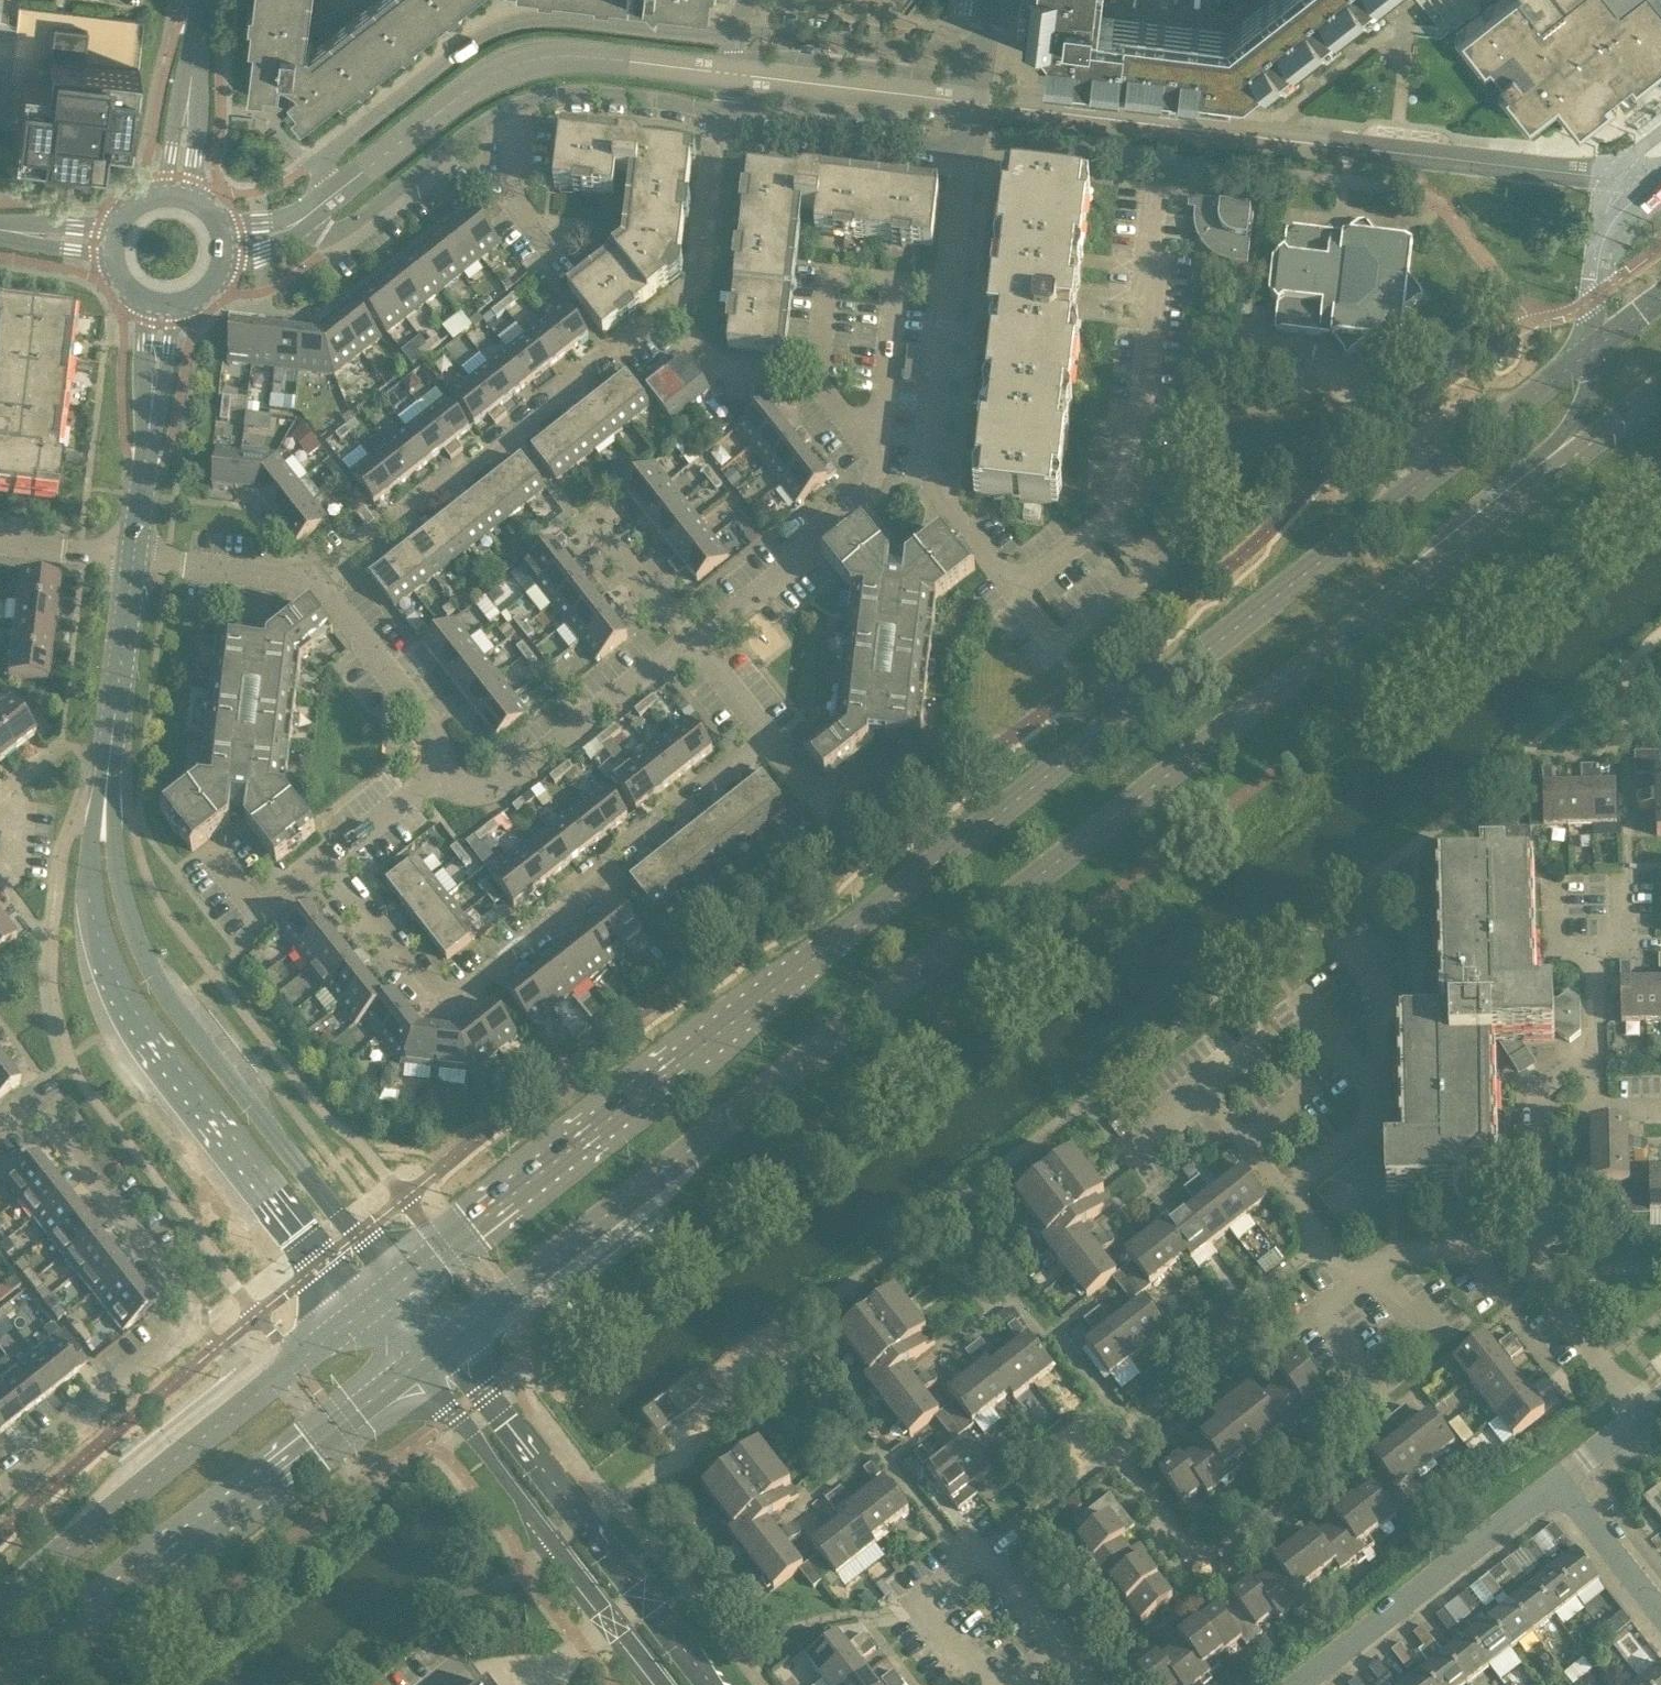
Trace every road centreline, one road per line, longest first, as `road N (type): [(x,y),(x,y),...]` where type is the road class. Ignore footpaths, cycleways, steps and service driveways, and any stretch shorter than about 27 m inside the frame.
road 1 (secondary): [(1660,294),(397,1284)]
road 2 (secondary): [(444,1344),(1660,387)]
road 3 (residential): [(440,774),(327,865),(424,994),(444,1003),(466,999),(596,899),(607,872),(771,740),(693,640)]
road 4 (residential): [(949,292),(929,465),(937,502),(1003,576),(1032,578),(1113,518),(1121,447),(1139,427),(1157,194)]
road 5 (residential): [(314,579),(676,313),(702,351),(732,368),(800,379),(819,396)]
road 6 (tertiary): [(105,822),(97,891),(107,953),(144,1030),(364,1311)]
road 7 (residential): [(0,1488),(201,1326),(55,1120),(24,1114),(0,1132)]
road 8 (tertiary): [(397,1284),(181,1012),(135,932),(105,822)]
road 9 (residential): [(736,36),(551,17),(511,22),(324,162),(317,193),(288,226)]
road 10 (secondary): [(10,1684),(414,1367)]
road 11 (secondary): [(364,1311),(0,1607)]
road 12 (residential): [(1090,1684),(988,1552),(1118,1455)]
road 13 (residential): [(1302,1684),(1559,1483)]
road 14 (tertiary): [(414,1367),(615,1621)]
road 15 (tertiary): [(643,1598),(444,1344)]
road 16 (residential): [(440,774),(474,792),(501,784),(693,640)]
road 17 (residential): [(288,226),(336,241),(514,109)]
road 18 (residential): [(693,640),(877,487),(876,459)]
road 19 (residential): [(1127,1424),(1230,1344),(1247,1303),(1315,1247)]
road 20 (tertiary): [(105,822),(134,561)]
road 21 (tertiary): [(134,561),(162,305)]
road 22 (residential): [(718,117),(967,155)]
road 23 (residential): [(979,59),(770,26),(736,36)]
road 24 (residential): [(314,579),(435,732),(440,774)]
road 25 (residential): [(1288,1502),(1229,1551),(1199,1554),(1118,1455)]
road 26 (residential): [(1538,1253),(1401,1257),(1381,1267),(1315,1247)]
road 27 (residential): [(514,109),(611,96),(718,117)]
road 28 (residential): [(1644,1418),(1537,1277),(1538,1253)]
road 29 (residential): [(1593,1111),(1538,1112),(1538,1253)]
road 30 (unclassified): [(177,193),(199,0)]
road 31 (residential): [(819,396),(832,280),(901,286)]
road 32 (residential): [(587,243),(547,234),(513,205),(514,109)]
road 33 (residential): [(314,579),(134,561)]
road 34 (residential): [(901,286),(876,459)]
road 35 (residential): [(1660,1614),(1559,1483)]
road 36 (residential): [(949,292),(967,155)]
road 37 (residential): [(134,561),(0,542)]

